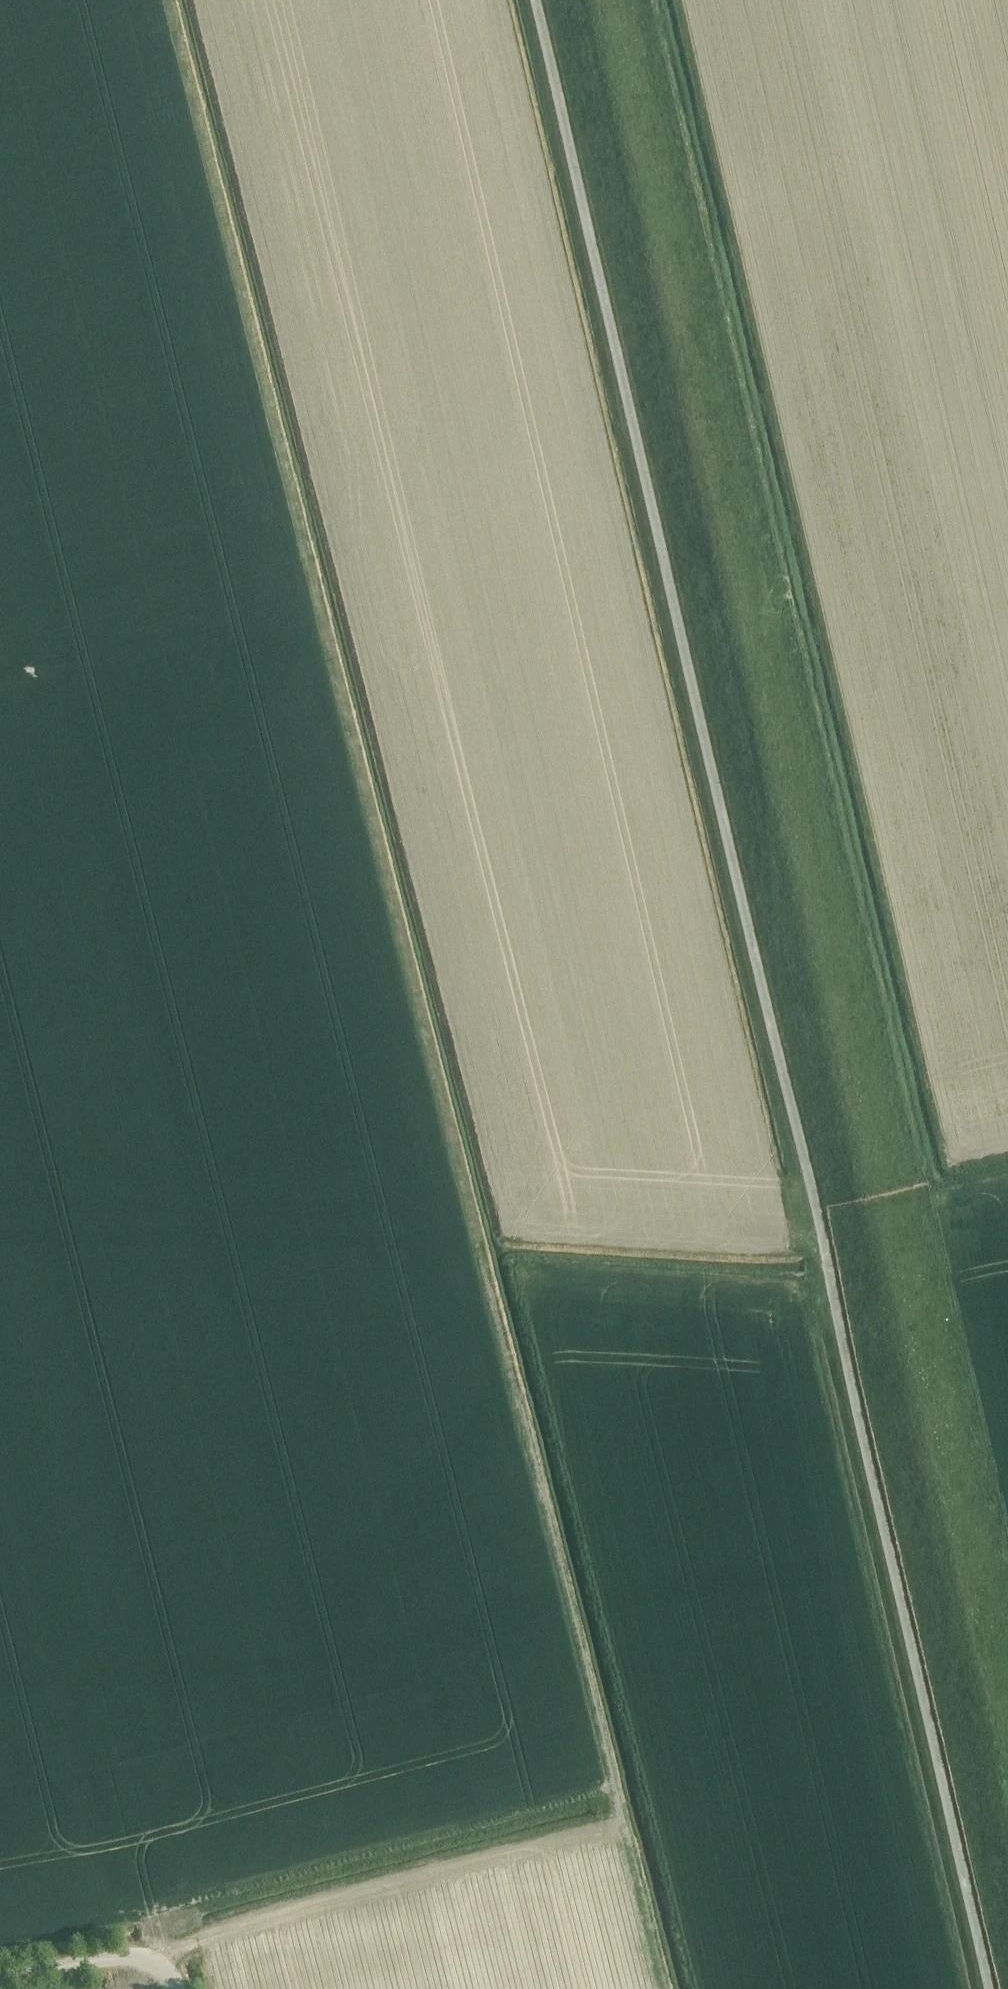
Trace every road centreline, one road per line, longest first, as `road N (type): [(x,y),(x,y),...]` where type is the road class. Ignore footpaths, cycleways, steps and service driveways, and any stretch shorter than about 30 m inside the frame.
road 1 (track): [(983,1988),(530,0)]
road 2 (track): [(176,1988),(162,1953),(127,1949),(0,1971)]

